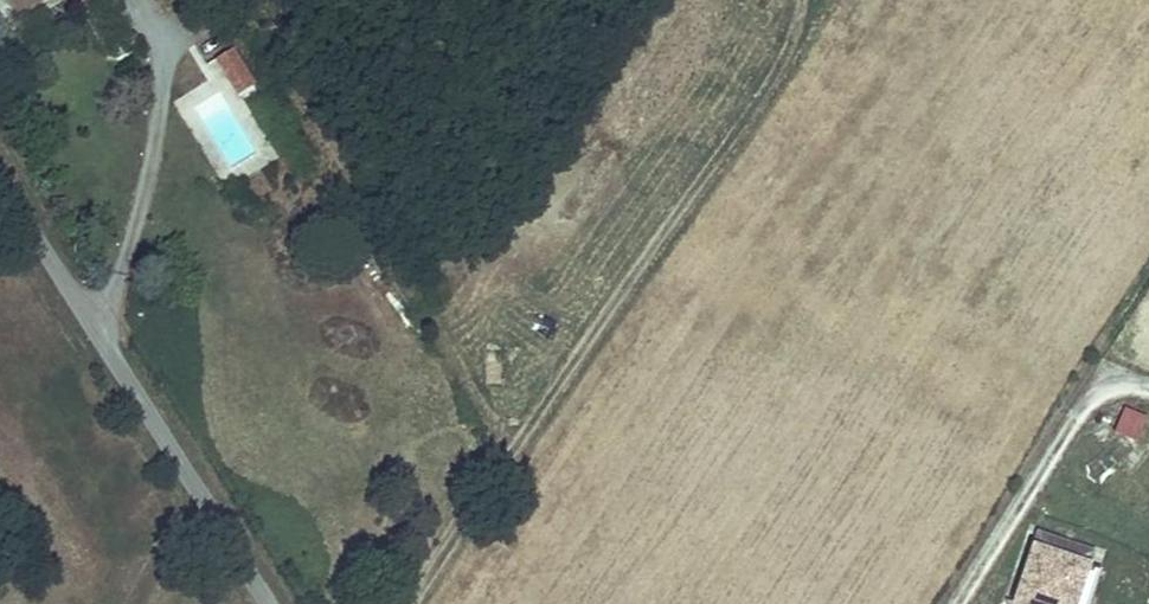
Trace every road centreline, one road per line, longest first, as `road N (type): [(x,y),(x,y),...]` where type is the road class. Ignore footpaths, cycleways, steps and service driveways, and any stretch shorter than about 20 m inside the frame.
road 1 (residential): [(0,177),(263,603)]

